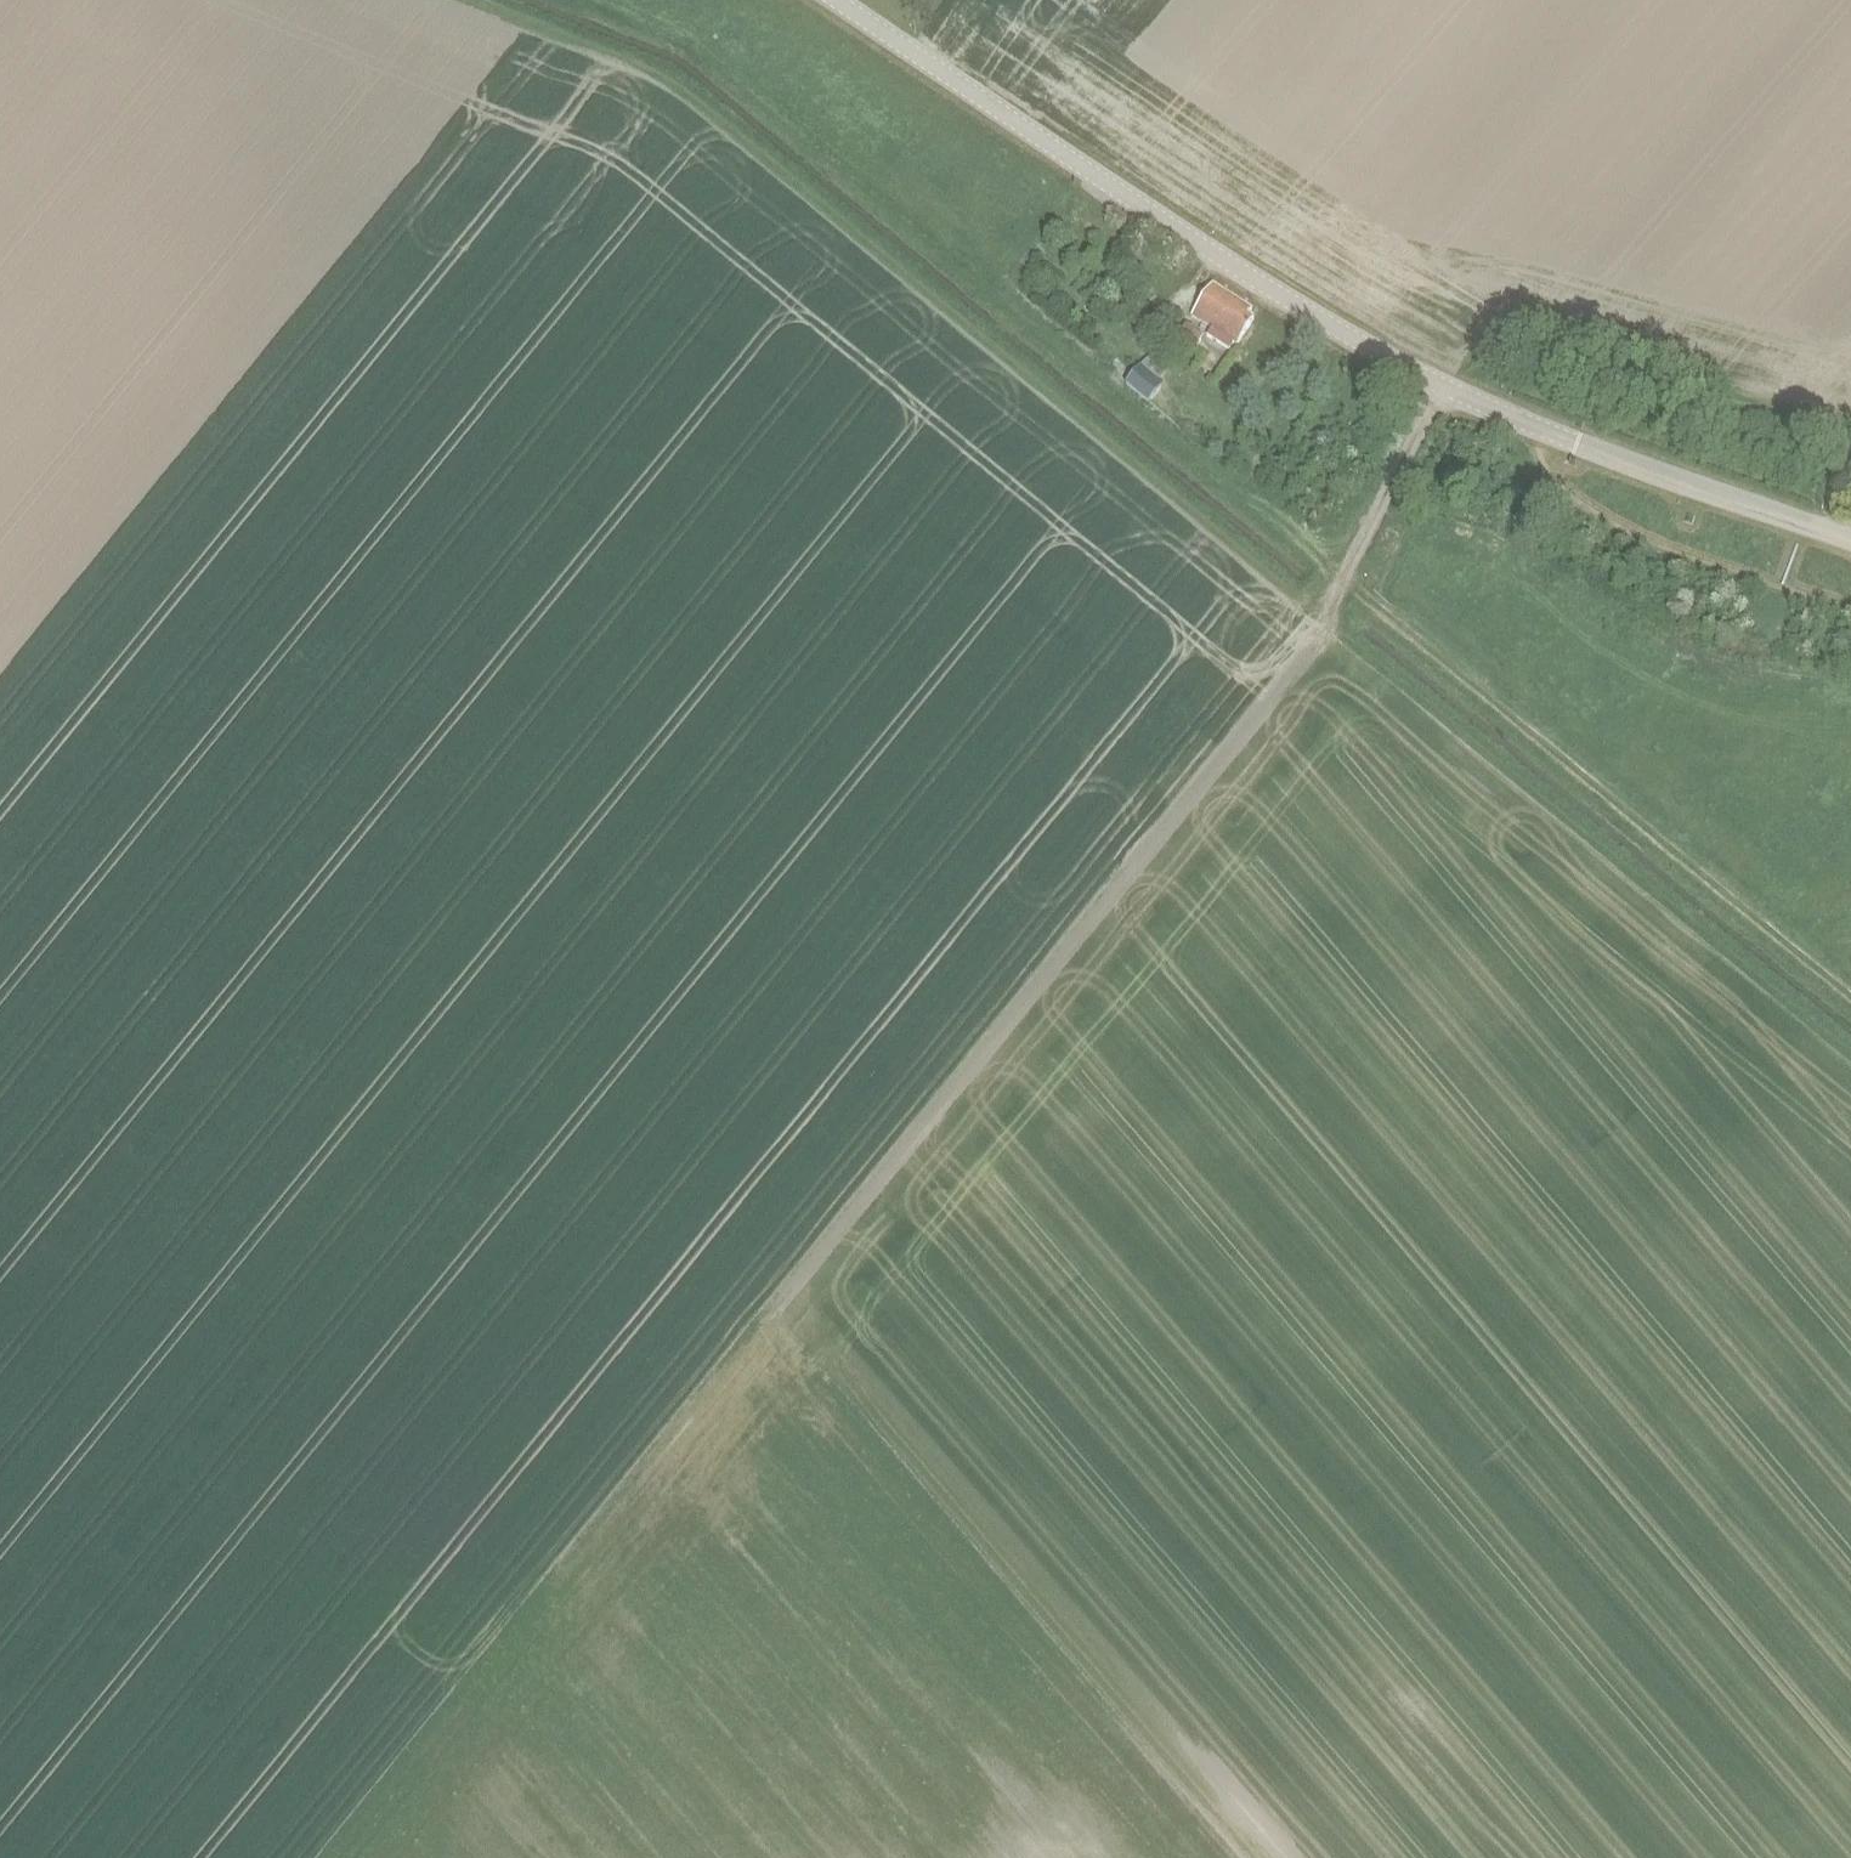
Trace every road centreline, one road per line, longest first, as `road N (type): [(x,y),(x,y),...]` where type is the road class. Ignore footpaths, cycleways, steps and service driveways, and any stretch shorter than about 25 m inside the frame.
road 1 (tertiary): [(1850,541),(1571,442),(1381,354),(1274,293),(833,0)]
road 2 (track): [(1442,386),(1322,626)]

